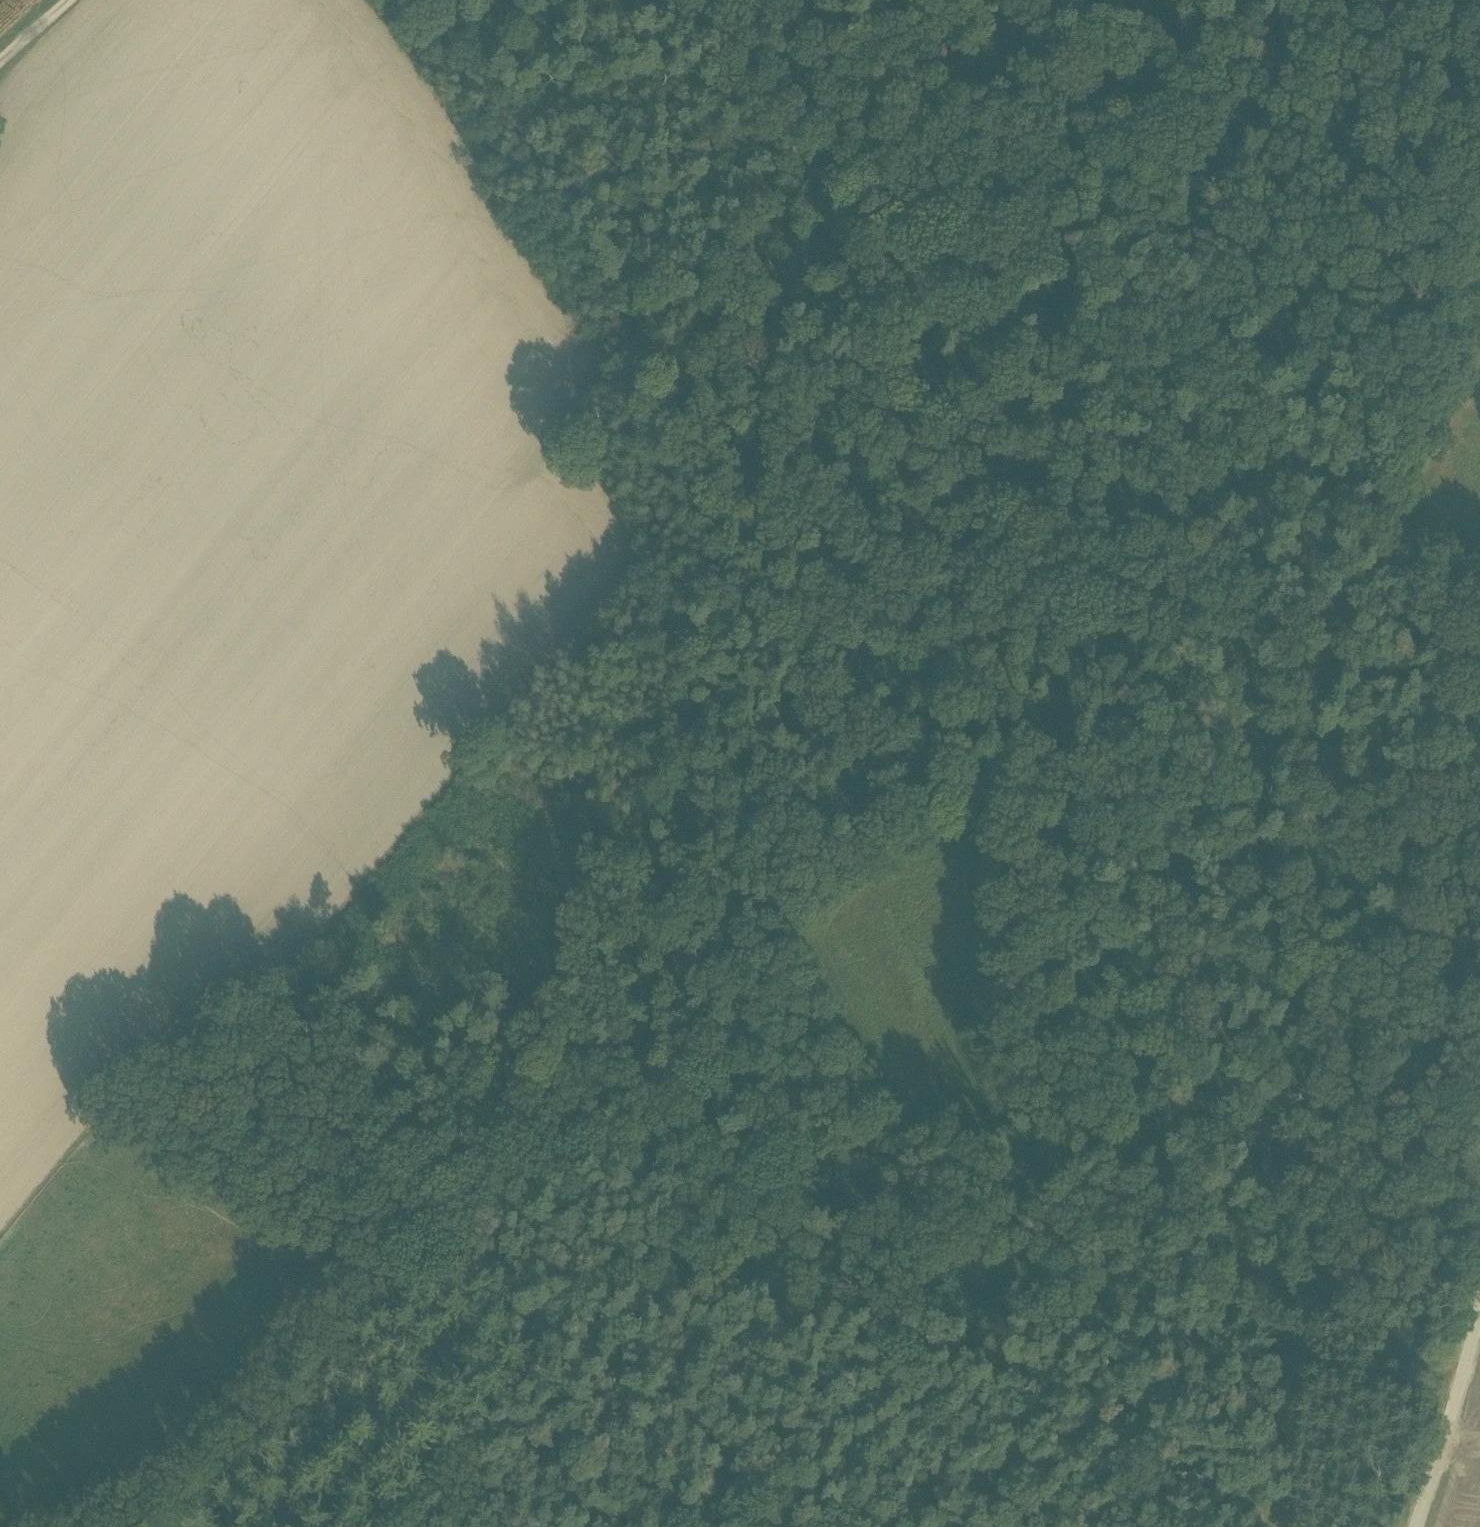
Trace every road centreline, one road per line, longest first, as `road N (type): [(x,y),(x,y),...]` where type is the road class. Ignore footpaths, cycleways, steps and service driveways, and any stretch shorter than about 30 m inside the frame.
road 1 (unclassified): [(1414,1526),(1479,1299)]

